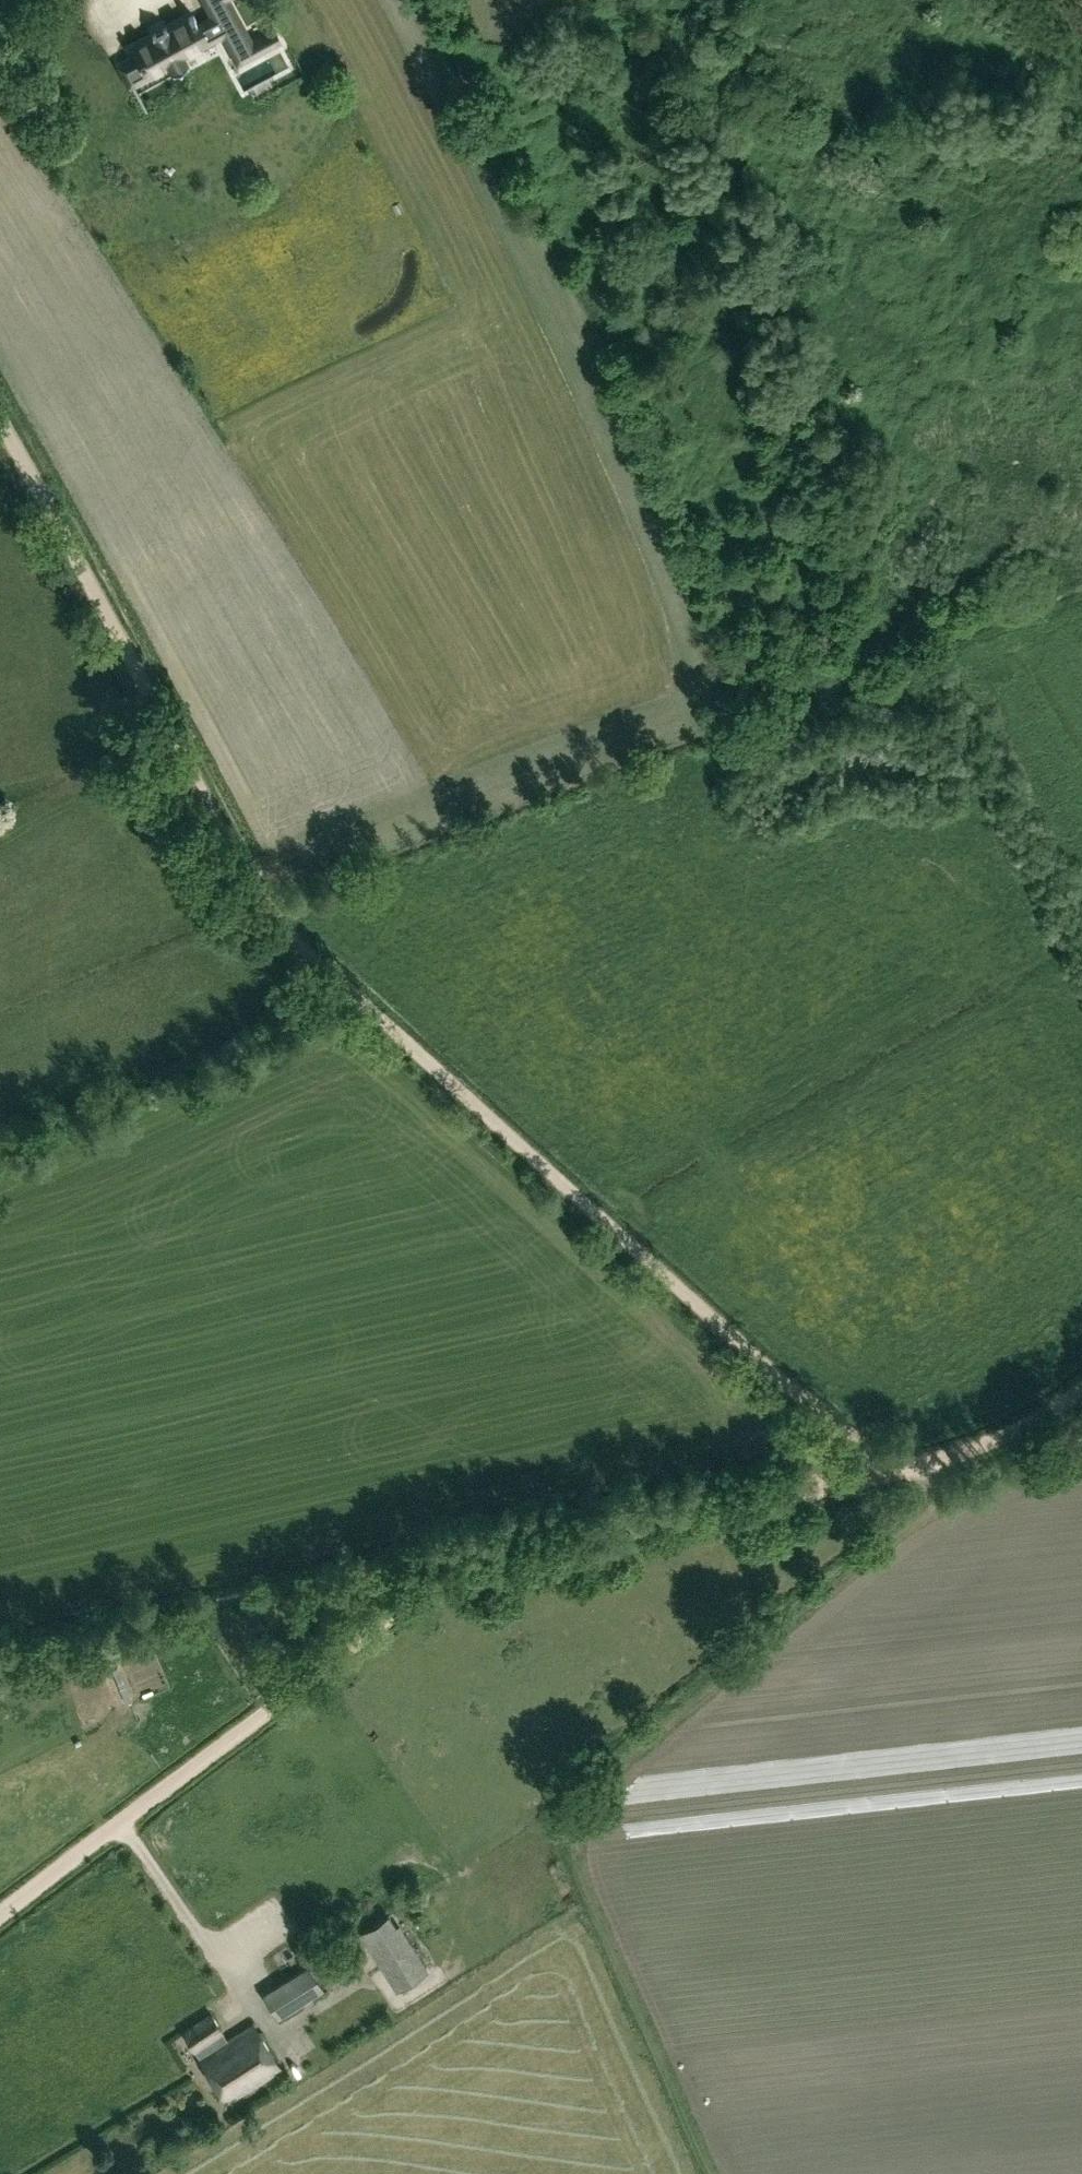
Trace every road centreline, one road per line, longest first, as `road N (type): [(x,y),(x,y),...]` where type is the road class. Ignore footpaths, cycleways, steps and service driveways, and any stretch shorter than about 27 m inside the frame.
road 1 (track): [(0,425),(266,907),(884,1475)]
road 2 (track): [(0,1913),(449,1579),(923,1465),(1007,1438),(1081,1396)]

